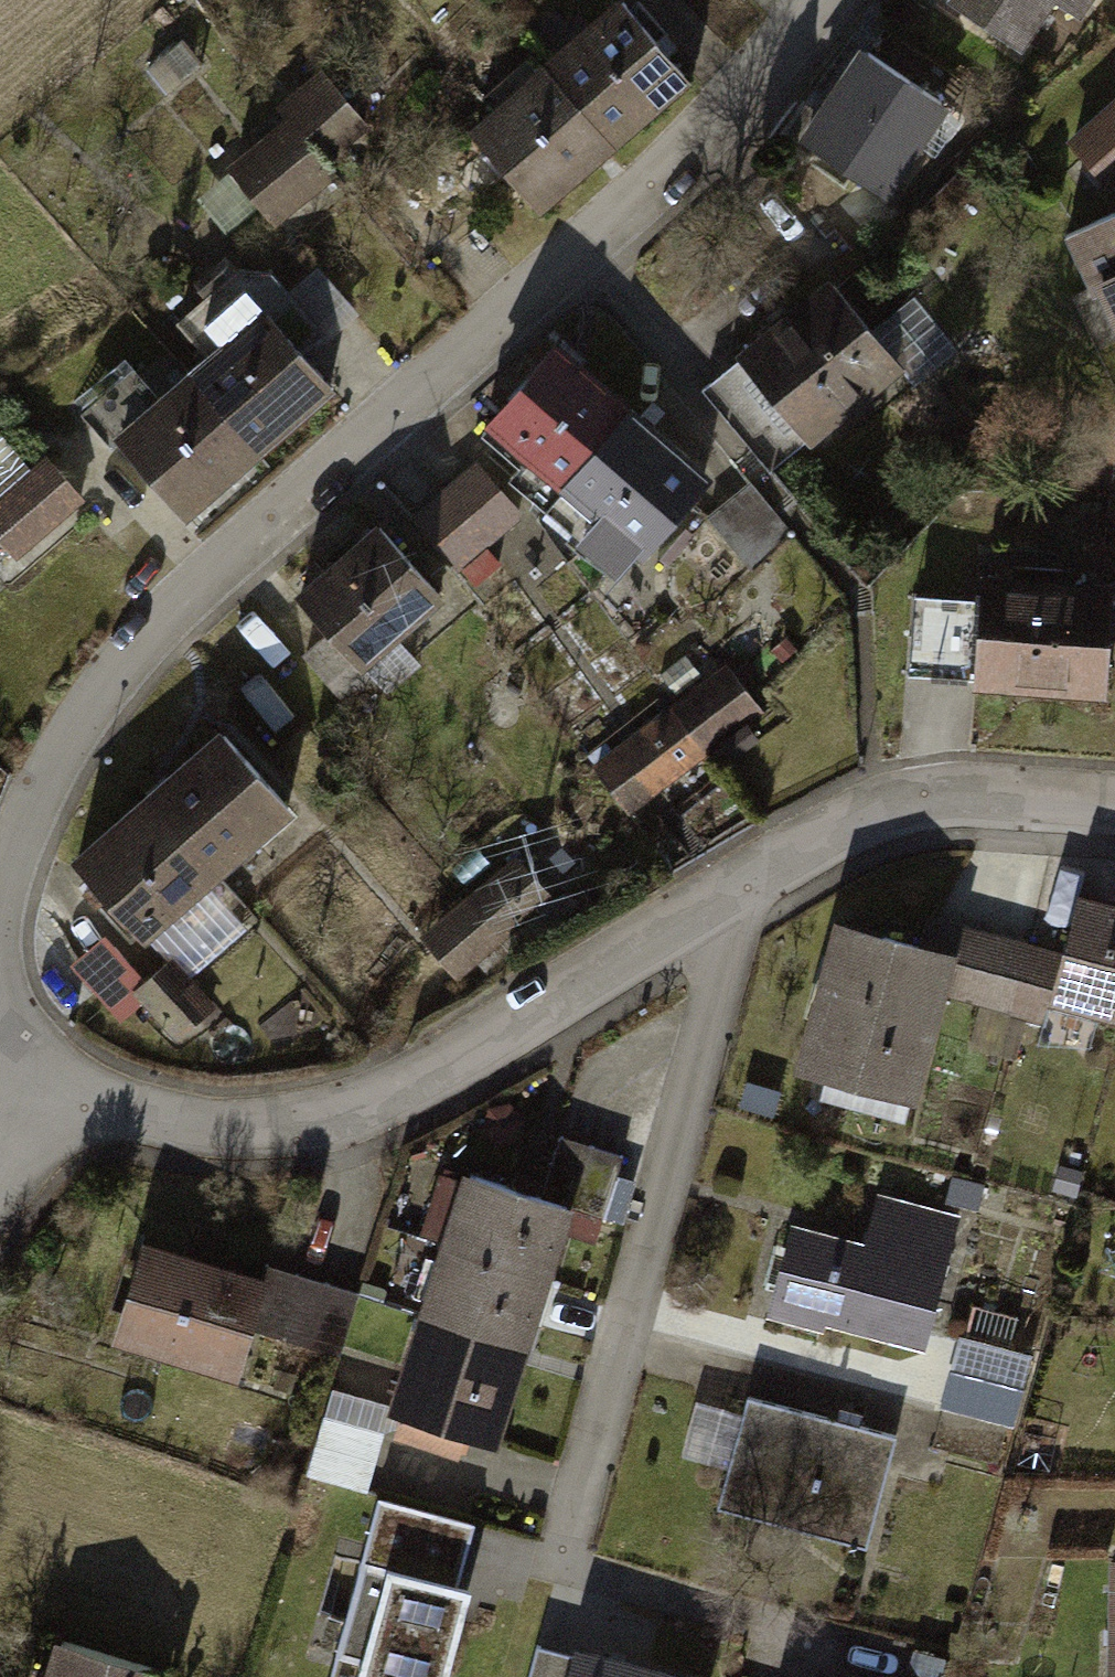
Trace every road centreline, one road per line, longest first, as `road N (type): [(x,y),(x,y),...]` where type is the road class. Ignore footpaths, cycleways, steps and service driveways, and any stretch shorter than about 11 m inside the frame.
road 1 (residential): [(0,883),(42,766),(149,627),(401,417),(685,162),(818,0)]
road 2 (residential): [(1114,807),(943,799),(865,813),(699,921),(375,1113),(183,1118),(0,1085)]

